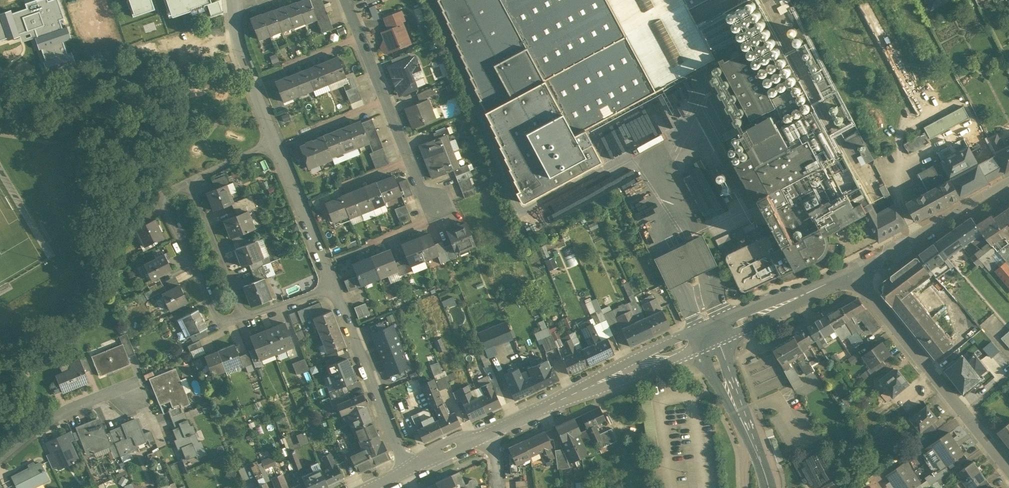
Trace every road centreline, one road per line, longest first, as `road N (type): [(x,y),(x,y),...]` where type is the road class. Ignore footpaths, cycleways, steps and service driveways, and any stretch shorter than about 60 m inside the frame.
road 1 (residential): [(853,271),(1008,468)]
road 2 (residential): [(346,0),(420,186),(436,204)]
road 3 (residential): [(334,286),(406,470)]
road 4 (residential): [(245,317),(218,316),(164,205),(166,193),(189,182)]
road 5 (residential): [(573,394),(406,470)]
road 6 (residential): [(1008,183),(853,271)]
road 7 (residential): [(276,141),(334,286)]
road 8 (residential): [(189,182),(245,317)]
road 9 (residential): [(0,457),(62,412),(108,395),(128,399)]
road 10 (residential): [(234,5),(238,44),(276,141)]
road 11 (residential): [(696,330),(573,394)]
road 12 (residential): [(573,394),(702,347)]
road 13 (unclassified): [(759,458),(721,339)]
road 14 (unclassified): [(702,347),(759,458)]

